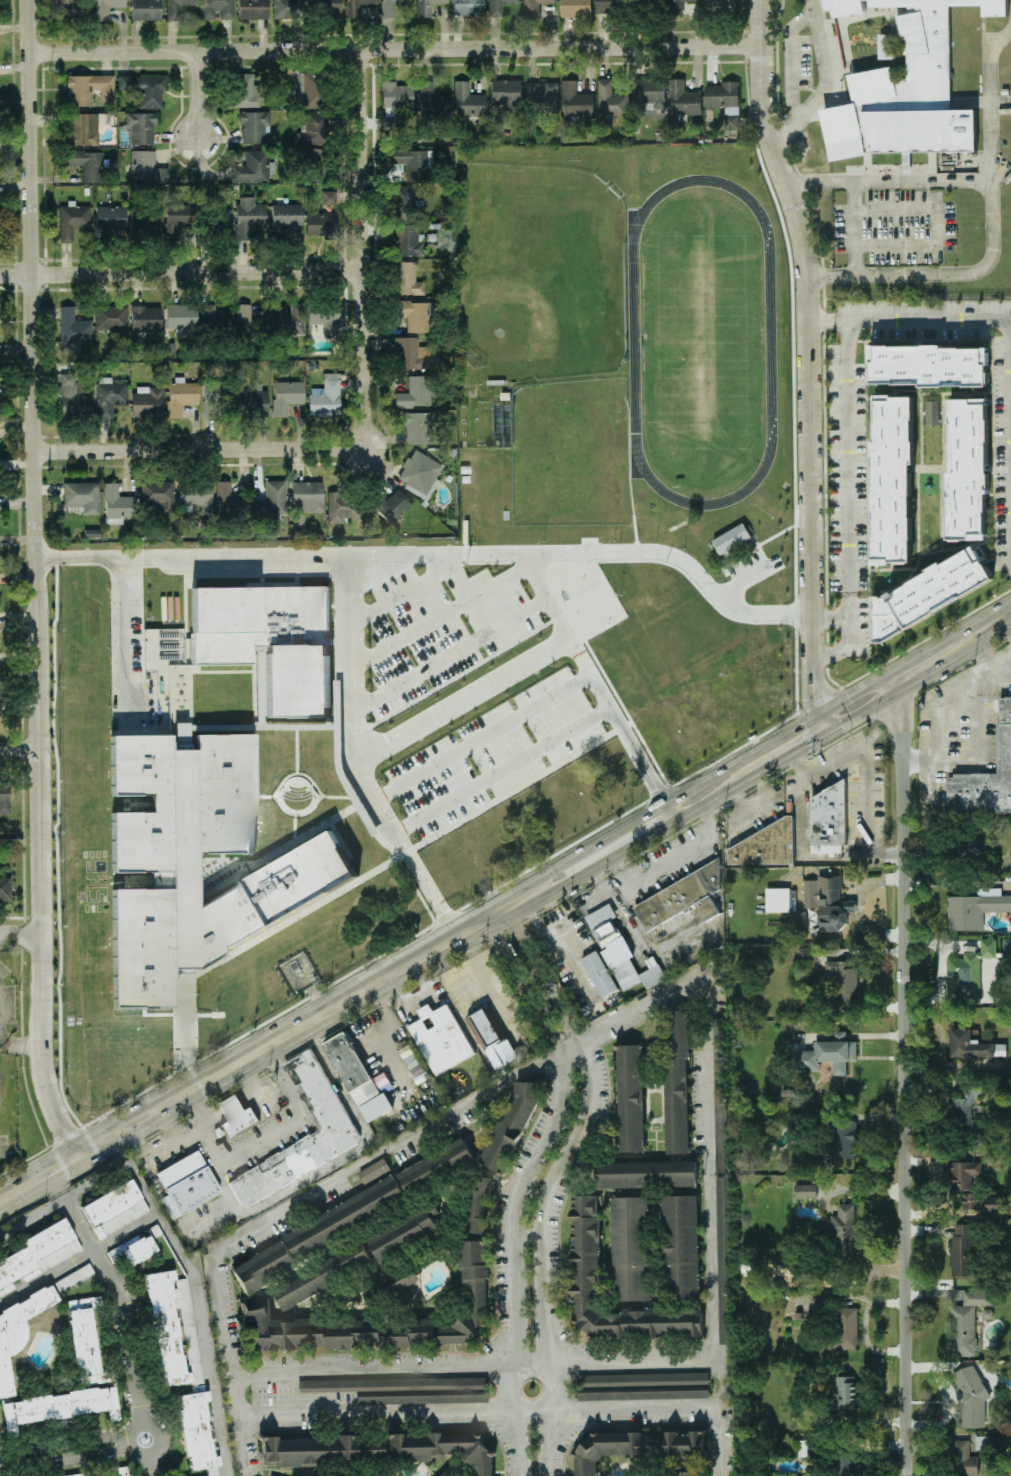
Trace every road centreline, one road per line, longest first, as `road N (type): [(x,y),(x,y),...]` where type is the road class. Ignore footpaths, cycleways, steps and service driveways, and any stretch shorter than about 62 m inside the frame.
road 1 (residential): [(30,0),(45,1075),(77,1153)]
road 2 (residential): [(885,672),(899,692),(902,1475)]
road 3 (tertiary): [(757,0),(759,104),(807,276),(813,696),(831,731)]
road 4 (residential): [(756,45),(31,54)]
road 5 (secondary): [(885,672),(553,866),(537,887)]
road 6 (residential): [(63,1202),(131,1166),(195,1273),(229,1475)]
road 7 (residential): [(358,49),(363,446)]
road 8 (residential): [(362,270),(0,275)]
road 9 (residential): [(363,446),(35,452)]
road 10 (residential): [(44,1172),(114,1291),(143,1421)]
road 11 (secondary): [(537,887),(304,1022)]
road 12 (secondary): [(537,887),(559,885),(737,785)]
road 13 (secondary): [(831,731),(1010,628)]
road 14 (residential): [(158,1211),(0,1302)]
road 15 (residential): [(130,1439),(0,1460)]

